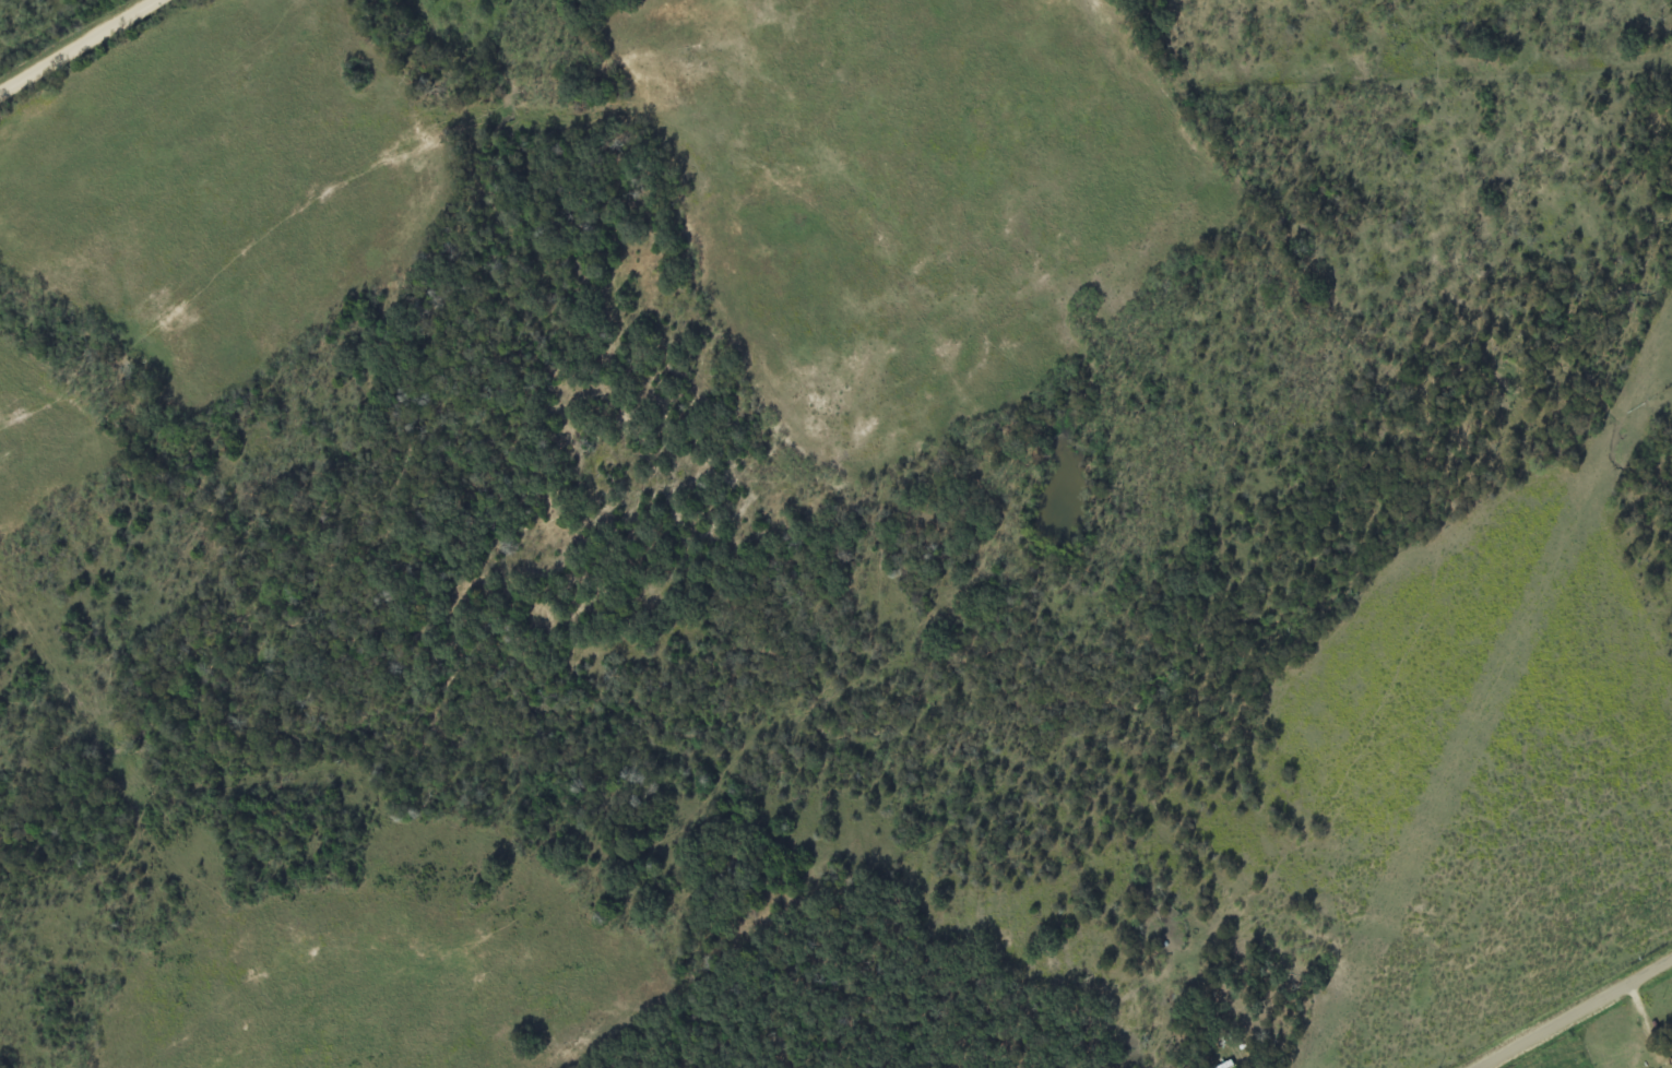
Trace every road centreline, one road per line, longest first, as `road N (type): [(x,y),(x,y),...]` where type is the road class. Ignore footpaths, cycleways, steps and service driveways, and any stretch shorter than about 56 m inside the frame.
road 1 (residential): [(1488,1067),(1671,966)]
road 2 (residential): [(0,95),(163,0)]

